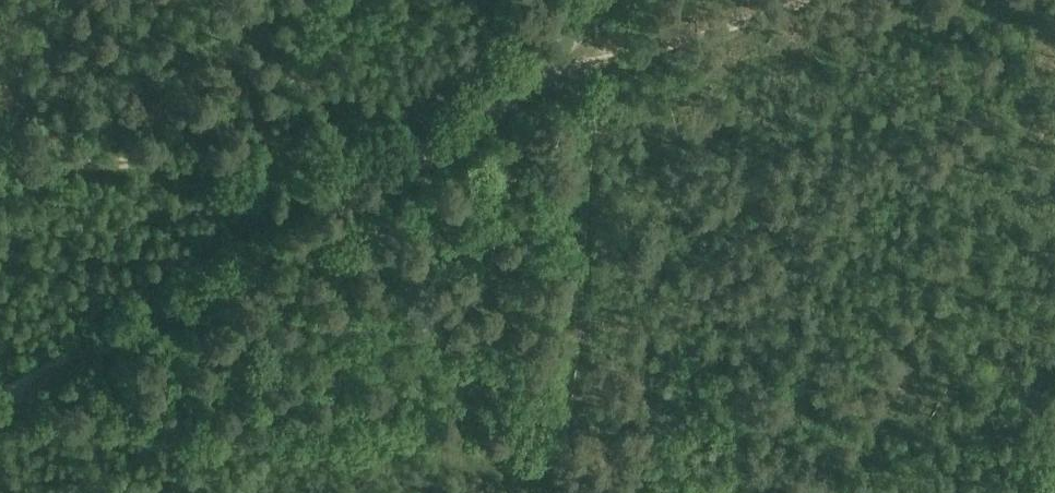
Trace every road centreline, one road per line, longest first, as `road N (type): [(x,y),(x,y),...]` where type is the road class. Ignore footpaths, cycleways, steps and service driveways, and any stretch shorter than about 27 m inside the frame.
road 1 (track): [(0,410),(478,140),(612,0)]
road 2 (track): [(478,140),(0,173)]
road 3 (track): [(515,93),(806,0)]

